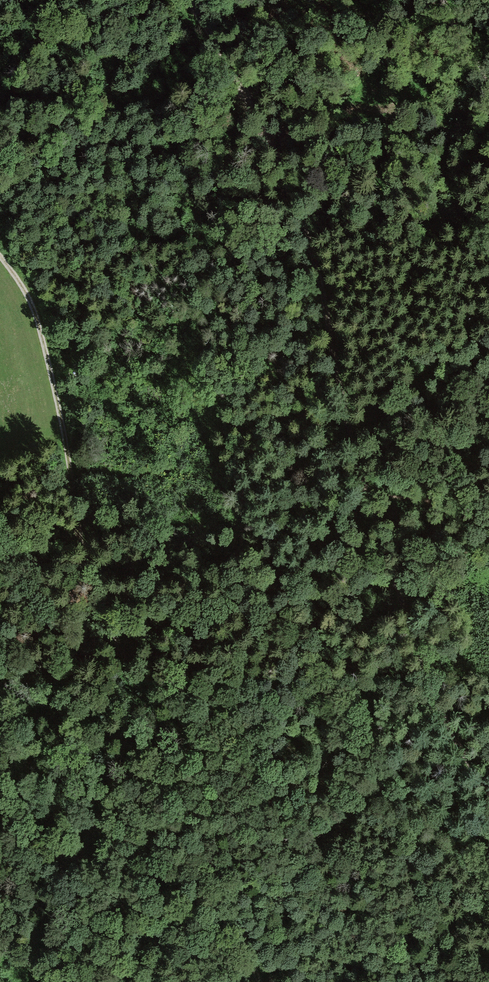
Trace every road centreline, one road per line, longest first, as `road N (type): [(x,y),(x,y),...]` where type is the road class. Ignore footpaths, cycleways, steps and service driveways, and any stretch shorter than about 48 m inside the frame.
road 1 (track): [(488,788),(451,731),(426,671),(369,500),(261,117),(188,0)]
road 2 (track): [(257,981),(201,836),(105,623),(36,320),(0,261)]

